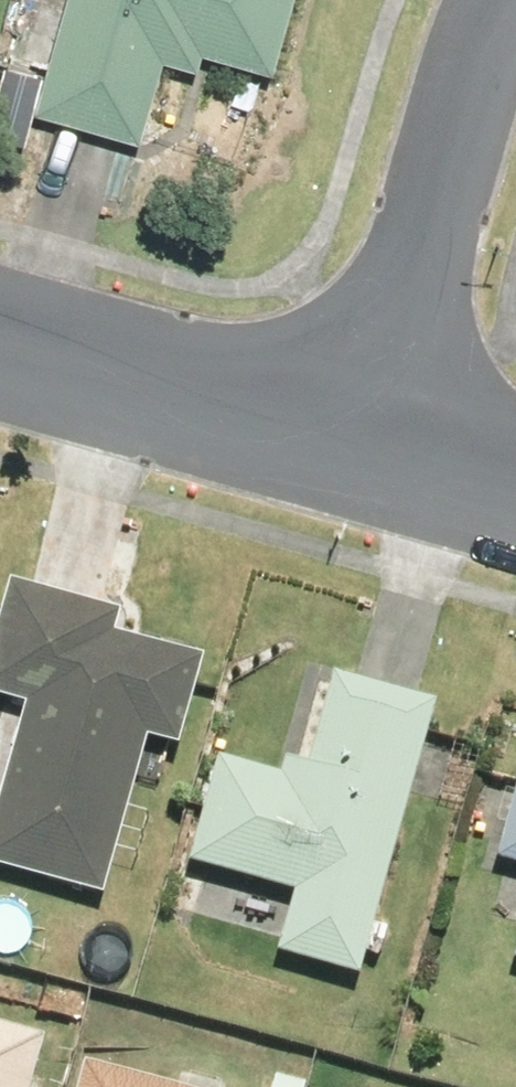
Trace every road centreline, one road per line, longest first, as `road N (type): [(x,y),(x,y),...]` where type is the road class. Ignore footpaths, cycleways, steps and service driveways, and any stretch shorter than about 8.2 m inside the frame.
road 1 (residential): [(497,0),(383,449)]
road 2 (residential): [(0,343),(383,449)]
road 3 (residential): [(383,449),(515,486)]

